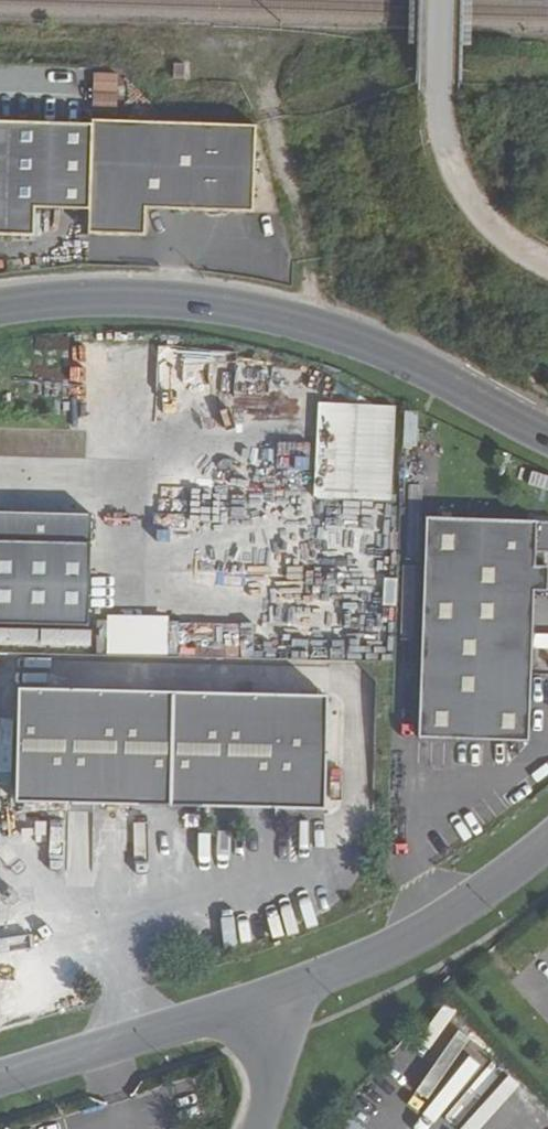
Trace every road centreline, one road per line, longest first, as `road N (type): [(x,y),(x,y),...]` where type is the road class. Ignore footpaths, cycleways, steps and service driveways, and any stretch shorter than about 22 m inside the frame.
road 1 (primary): [(0,314),(48,302),(138,299),(229,310),(344,341),(547,447)]
road 2 (unclassified): [(547,847),(443,927),(384,960),(257,1006)]
road 3 (unclassified): [(257,1006),(0,1086)]
road 4 (unclassified): [(435,94),(446,148),(472,203),(496,234),(547,269)]
road 5 (unclassified): [(257,1006),(277,1074),(258,1128)]

